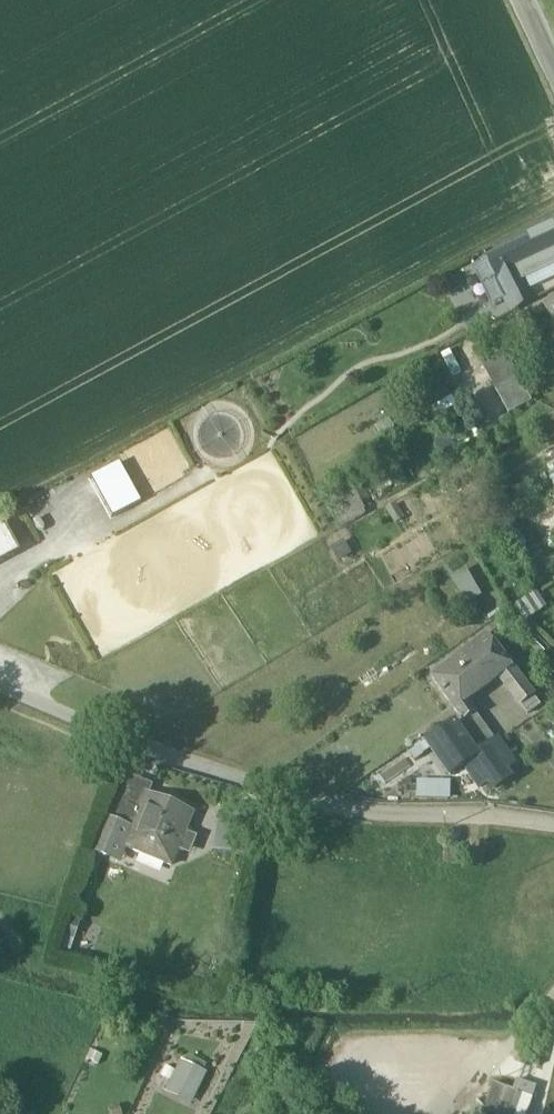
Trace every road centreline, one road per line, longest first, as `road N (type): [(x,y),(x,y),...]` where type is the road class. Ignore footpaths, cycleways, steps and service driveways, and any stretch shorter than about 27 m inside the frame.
road 1 (residential): [(553,823),(332,808),(123,743)]
road 2 (unclassified): [(123,743),(0,688)]

